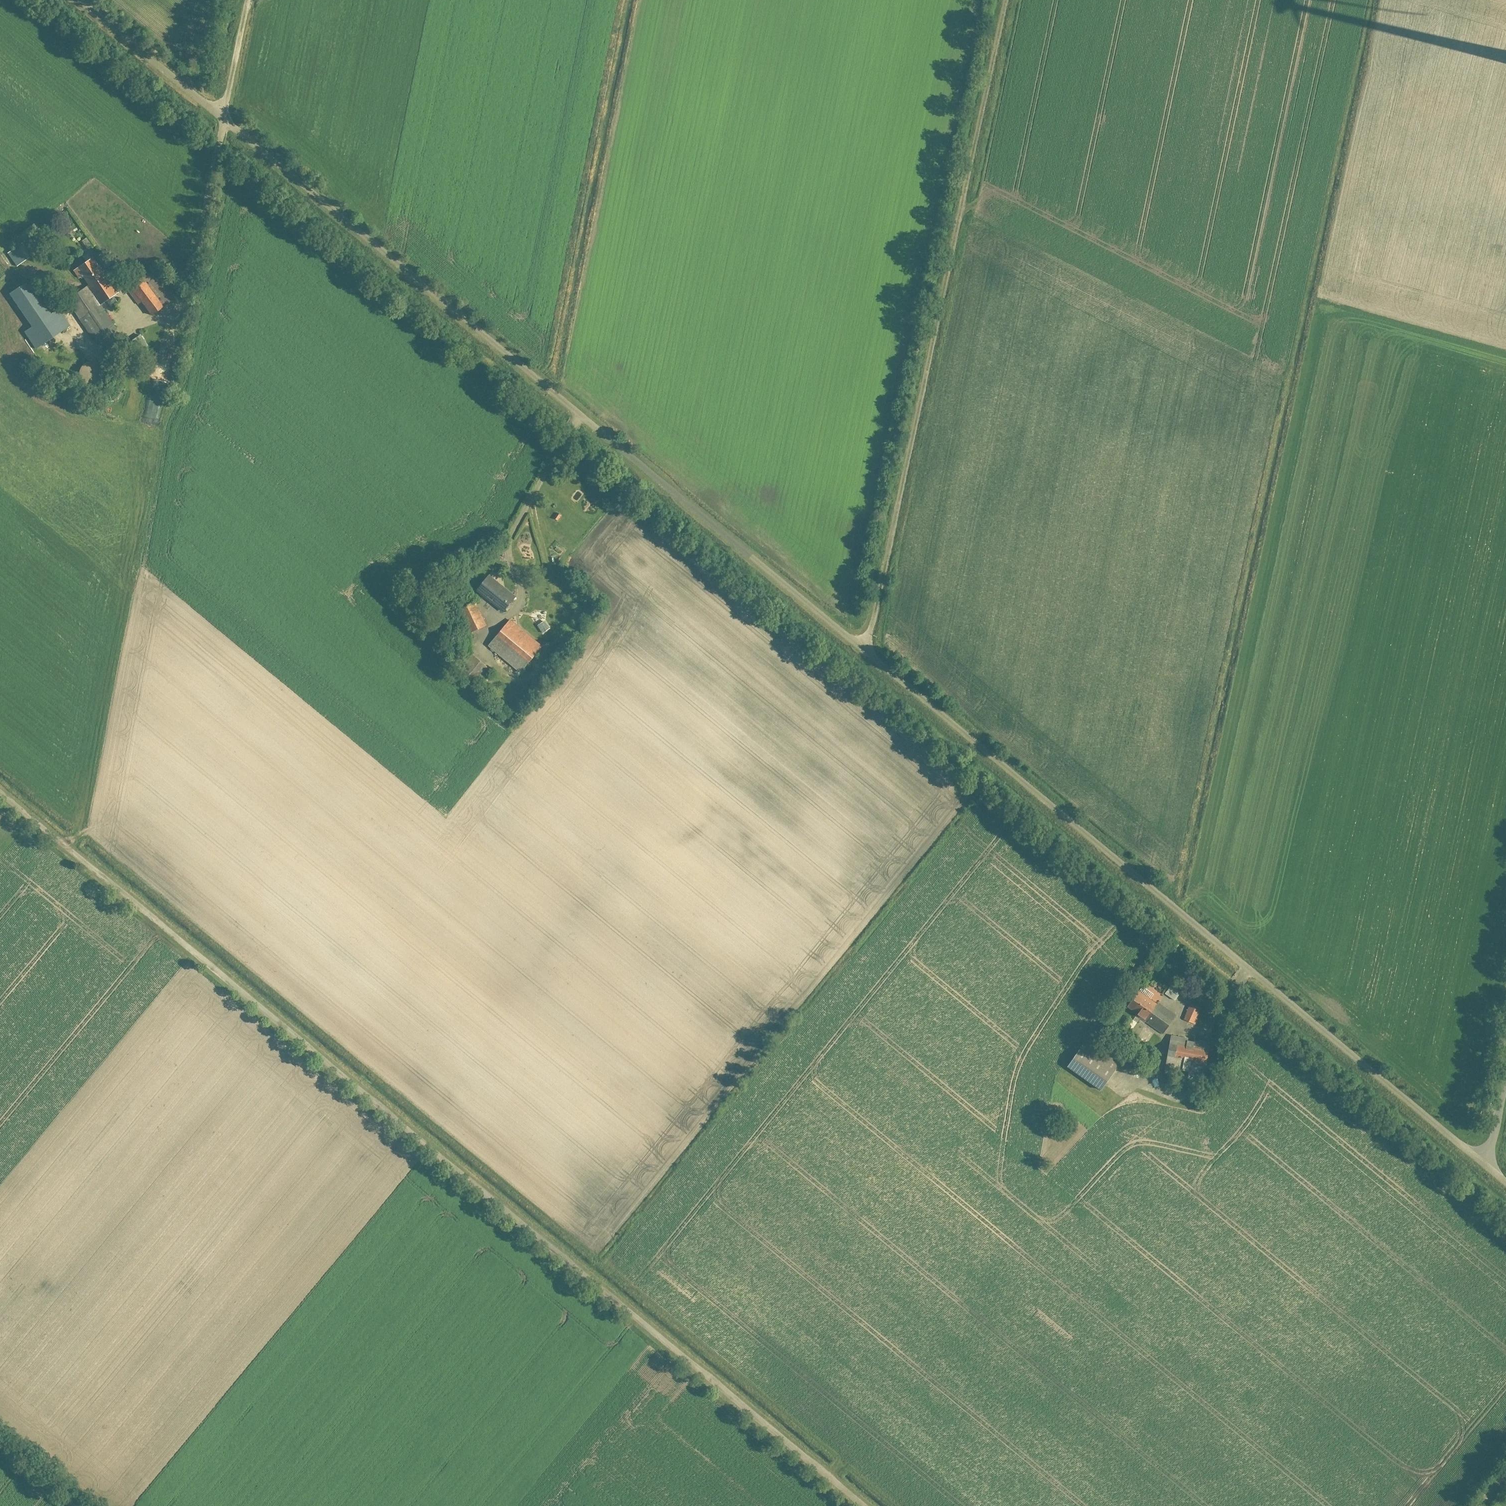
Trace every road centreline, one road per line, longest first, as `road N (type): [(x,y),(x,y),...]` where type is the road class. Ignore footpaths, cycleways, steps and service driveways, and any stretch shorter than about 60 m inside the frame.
road 1 (unclassified): [(866,653),(224,119)]
road 2 (unclassified): [(1485,1157),(866,653)]
road 3 (unclassified): [(1006,0),(866,653)]
road 4 (unclassified): [(224,119),(78,0)]
road 5 (unclassified): [(224,119),(249,0)]

